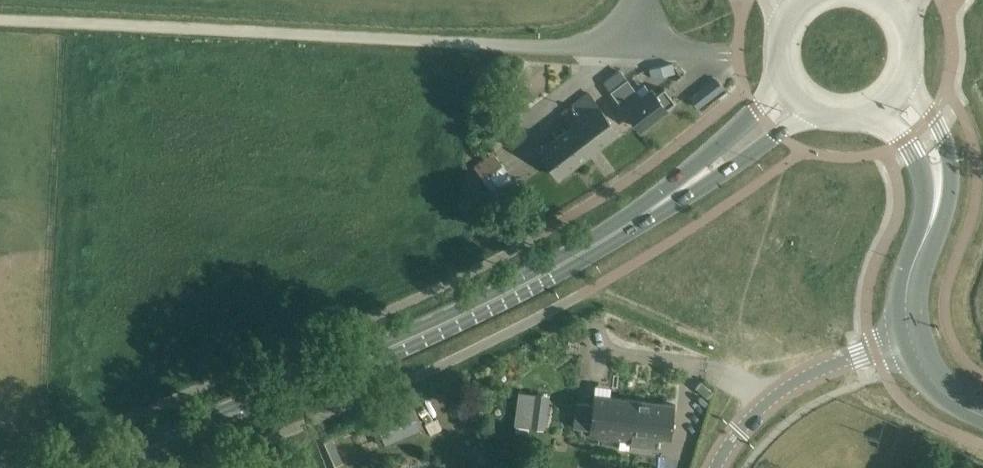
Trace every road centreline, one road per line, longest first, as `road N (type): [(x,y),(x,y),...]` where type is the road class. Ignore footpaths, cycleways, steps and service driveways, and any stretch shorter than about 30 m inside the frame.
road 1 (primary): [(108,467),(383,355),(546,273),(673,195)]
road 2 (unclassified): [(713,467),(751,415),(796,380),(911,334)]
road 3 (primary): [(673,195),(717,178),(810,107)]
road 4 (primary): [(782,74),(673,195)]
road 5 (tertiary): [(936,186),(907,286),(911,334)]

